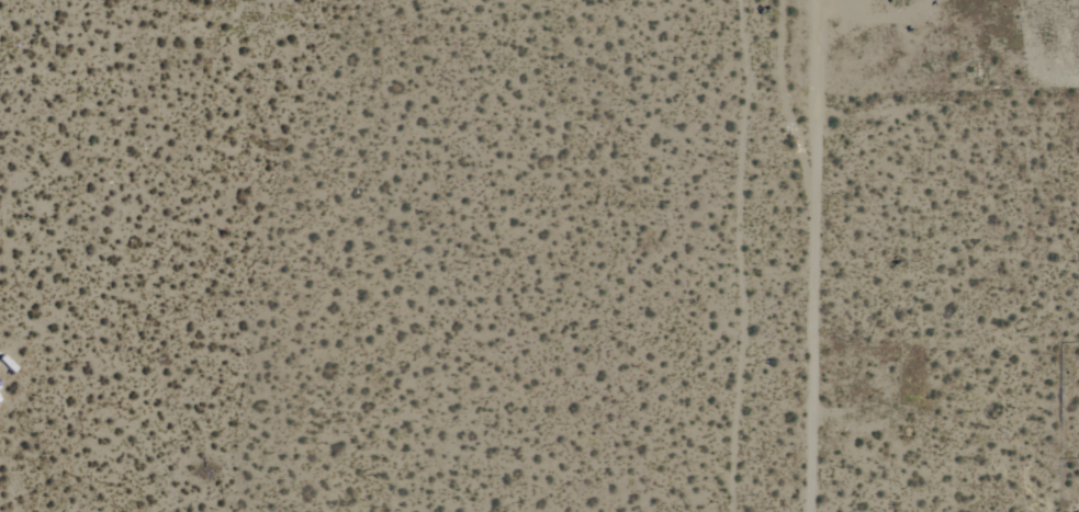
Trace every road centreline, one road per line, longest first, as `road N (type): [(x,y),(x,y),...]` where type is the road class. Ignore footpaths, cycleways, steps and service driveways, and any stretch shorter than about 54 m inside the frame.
road 1 (residential): [(785,511),(779,0)]

